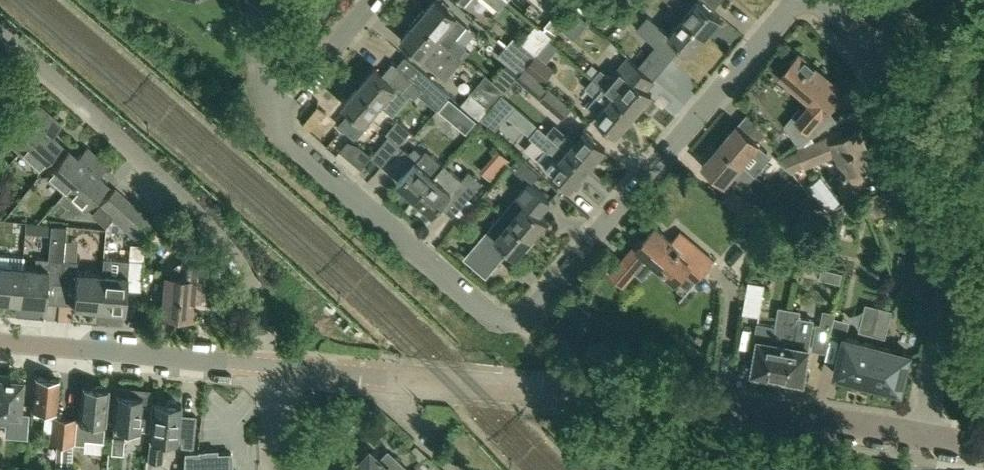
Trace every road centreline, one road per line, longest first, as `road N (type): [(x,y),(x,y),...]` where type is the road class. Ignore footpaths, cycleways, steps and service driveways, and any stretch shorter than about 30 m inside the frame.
road 1 (residential): [(267,122),(490,312),(517,317),(533,310),(796,0)]
road 2 (residential): [(921,437),(775,413),(270,365)]
road 3 (residential): [(270,365),(258,285),(198,213),(0,35)]
road 4 (residential): [(921,437),(948,240),(879,77)]
road 5 (residential): [(270,365),(0,344)]
road 6 (residential): [(267,122),(372,0)]
road 7 (residential): [(250,0),(253,83),(267,122)]

